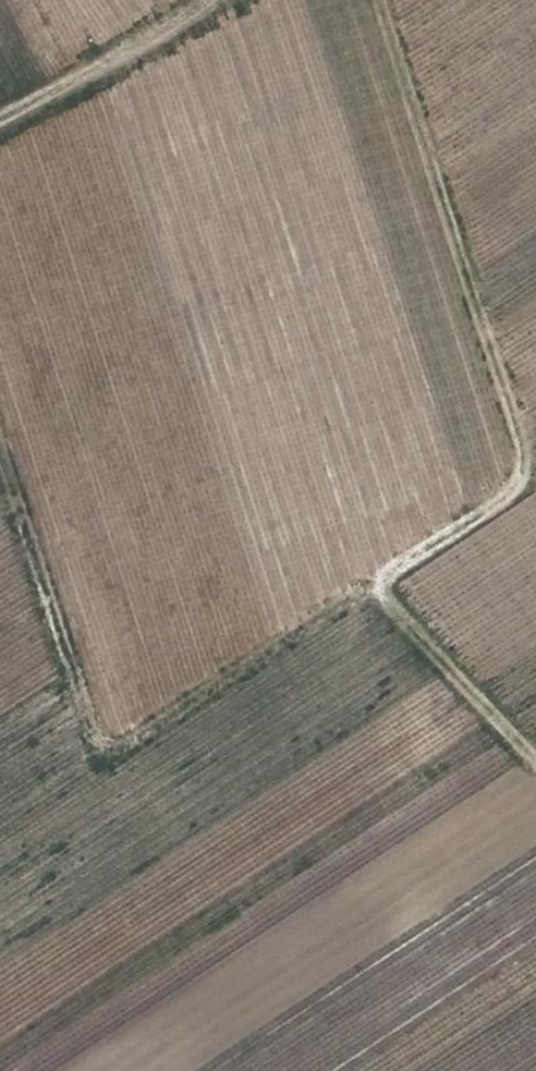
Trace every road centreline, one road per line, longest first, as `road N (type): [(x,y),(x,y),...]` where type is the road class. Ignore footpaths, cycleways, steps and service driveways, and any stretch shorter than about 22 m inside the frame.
road 1 (track): [(535,768),(366,587),(522,473),(378,0)]
road 2 (track): [(0,453),(98,756)]
road 3 (track): [(98,756),(366,587)]
road 4 (track): [(190,0),(0,110)]

